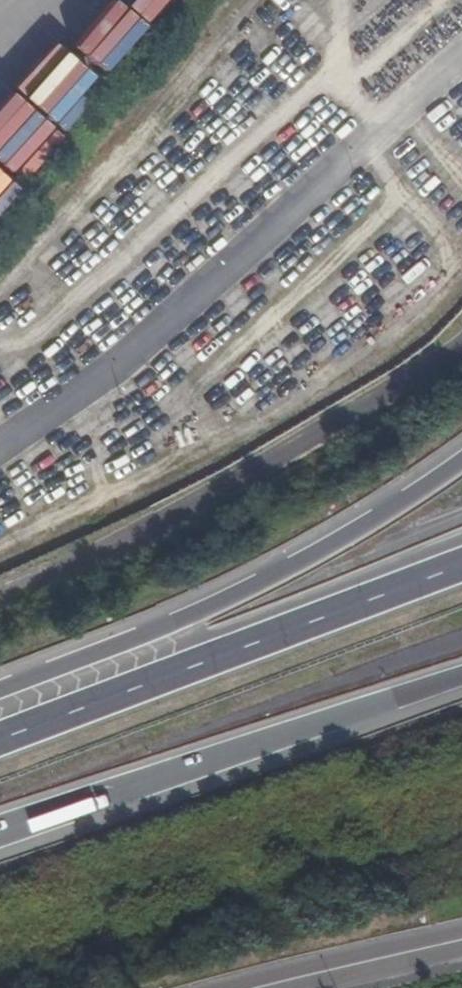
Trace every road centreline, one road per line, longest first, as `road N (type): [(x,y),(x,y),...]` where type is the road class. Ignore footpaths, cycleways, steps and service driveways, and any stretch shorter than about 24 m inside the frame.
road 1 (unclassified): [(461,335),(208,491),(0,587)]
road 2 (trunk): [(461,458),(335,545),(0,683)]
road 3 (trunk): [(461,557),(0,735)]
road 4 (trunk): [(0,836),(284,733)]
road 5 (trunk): [(284,733),(381,668),(461,639)]
road 6 (tertiary): [(461,940),(267,987)]
road 7 (trunk): [(284,733),(461,678)]

